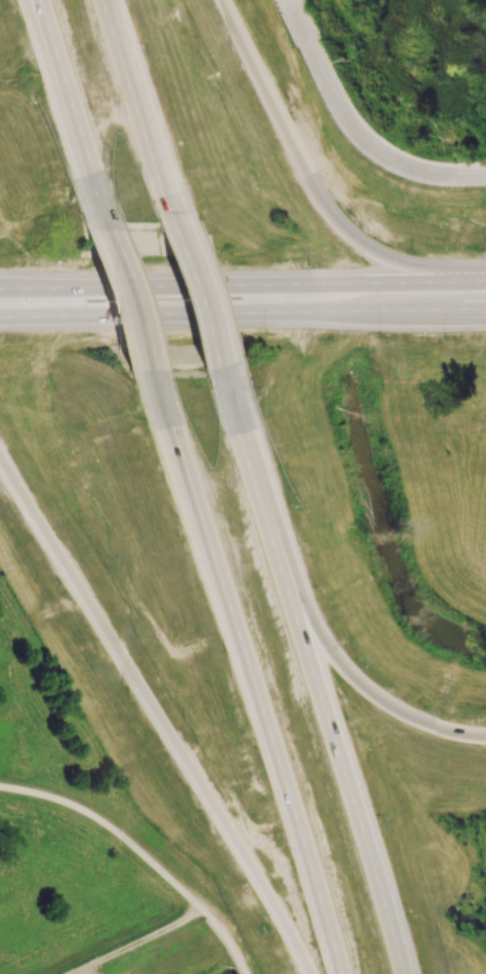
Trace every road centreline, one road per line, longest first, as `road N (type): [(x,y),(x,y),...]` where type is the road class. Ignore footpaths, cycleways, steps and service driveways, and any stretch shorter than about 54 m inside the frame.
road 1 (motorway): [(407,973),(225,380)]
road 2 (motorway): [(153,381),(316,892),(335,973)]
road 3 (motorway): [(0,459),(313,973)]
road 4 (trunk): [(485,275),(0,287)]
road 5 (motorway): [(485,269),(424,268),(387,257),(350,232),(314,181),(224,0)]
road 6 (trunk): [(65,319),(395,312)]
road 7 (residential): [(485,178),(427,175),(372,145),(346,115),(288,0)]
road 8 (motorway): [(485,739),(430,726),(384,703),(291,606)]
road 9 (motorway): [(167,197),(105,0)]
road 10 (motorway): [(36,0),(93,195)]
road 11 (motorway): [(93,195),(153,381)]
road 12 (motorway): [(225,380),(167,197)]
road 13 (track): [(73,973),(205,908)]

